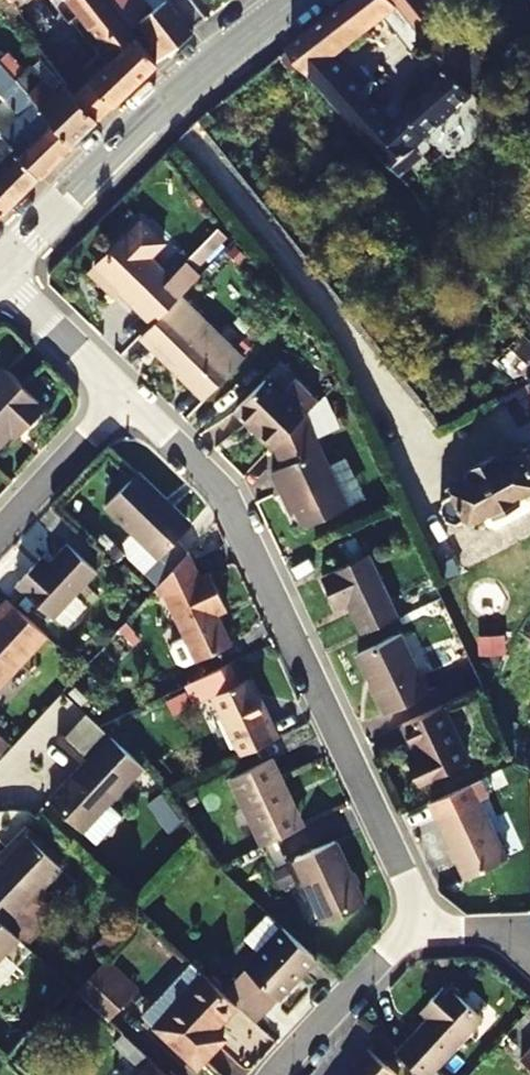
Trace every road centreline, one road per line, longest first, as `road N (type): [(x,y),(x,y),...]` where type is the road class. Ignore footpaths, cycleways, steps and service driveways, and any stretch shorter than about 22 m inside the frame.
road 1 (residential): [(125,398),(230,493),(419,924)]
road 2 (secondary): [(0,270),(119,143),(295,0)]
road 3 (residential): [(419,924),(274,1074)]
road 4 (residential): [(0,534),(125,398)]
road 5 (residential): [(0,282),(125,398)]

